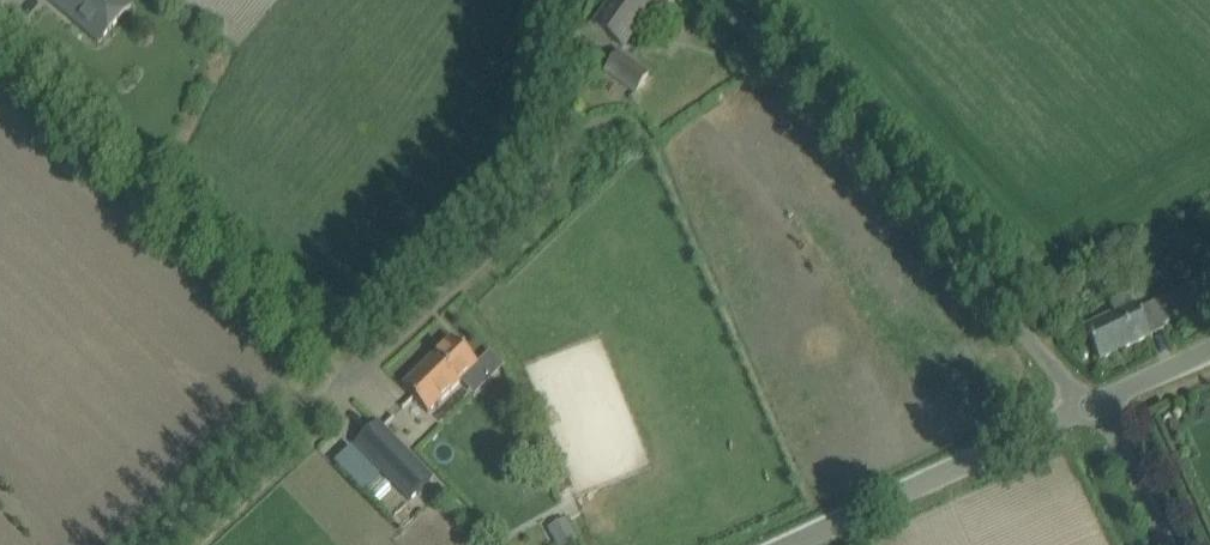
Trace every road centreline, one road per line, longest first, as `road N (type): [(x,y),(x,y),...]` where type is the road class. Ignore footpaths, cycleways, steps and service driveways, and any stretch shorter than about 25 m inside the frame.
road 1 (unclassified): [(1084,399),(721,0)]
road 2 (unclassified): [(300,405),(516,208),(576,0)]
road 3 (unclassified): [(767,544),(1084,399)]
road 4 (track): [(154,544),(300,405)]
road 5 (unclassified): [(1166,544),(1084,399)]
road 6 (unclassified): [(1084,399),(1209,342)]

